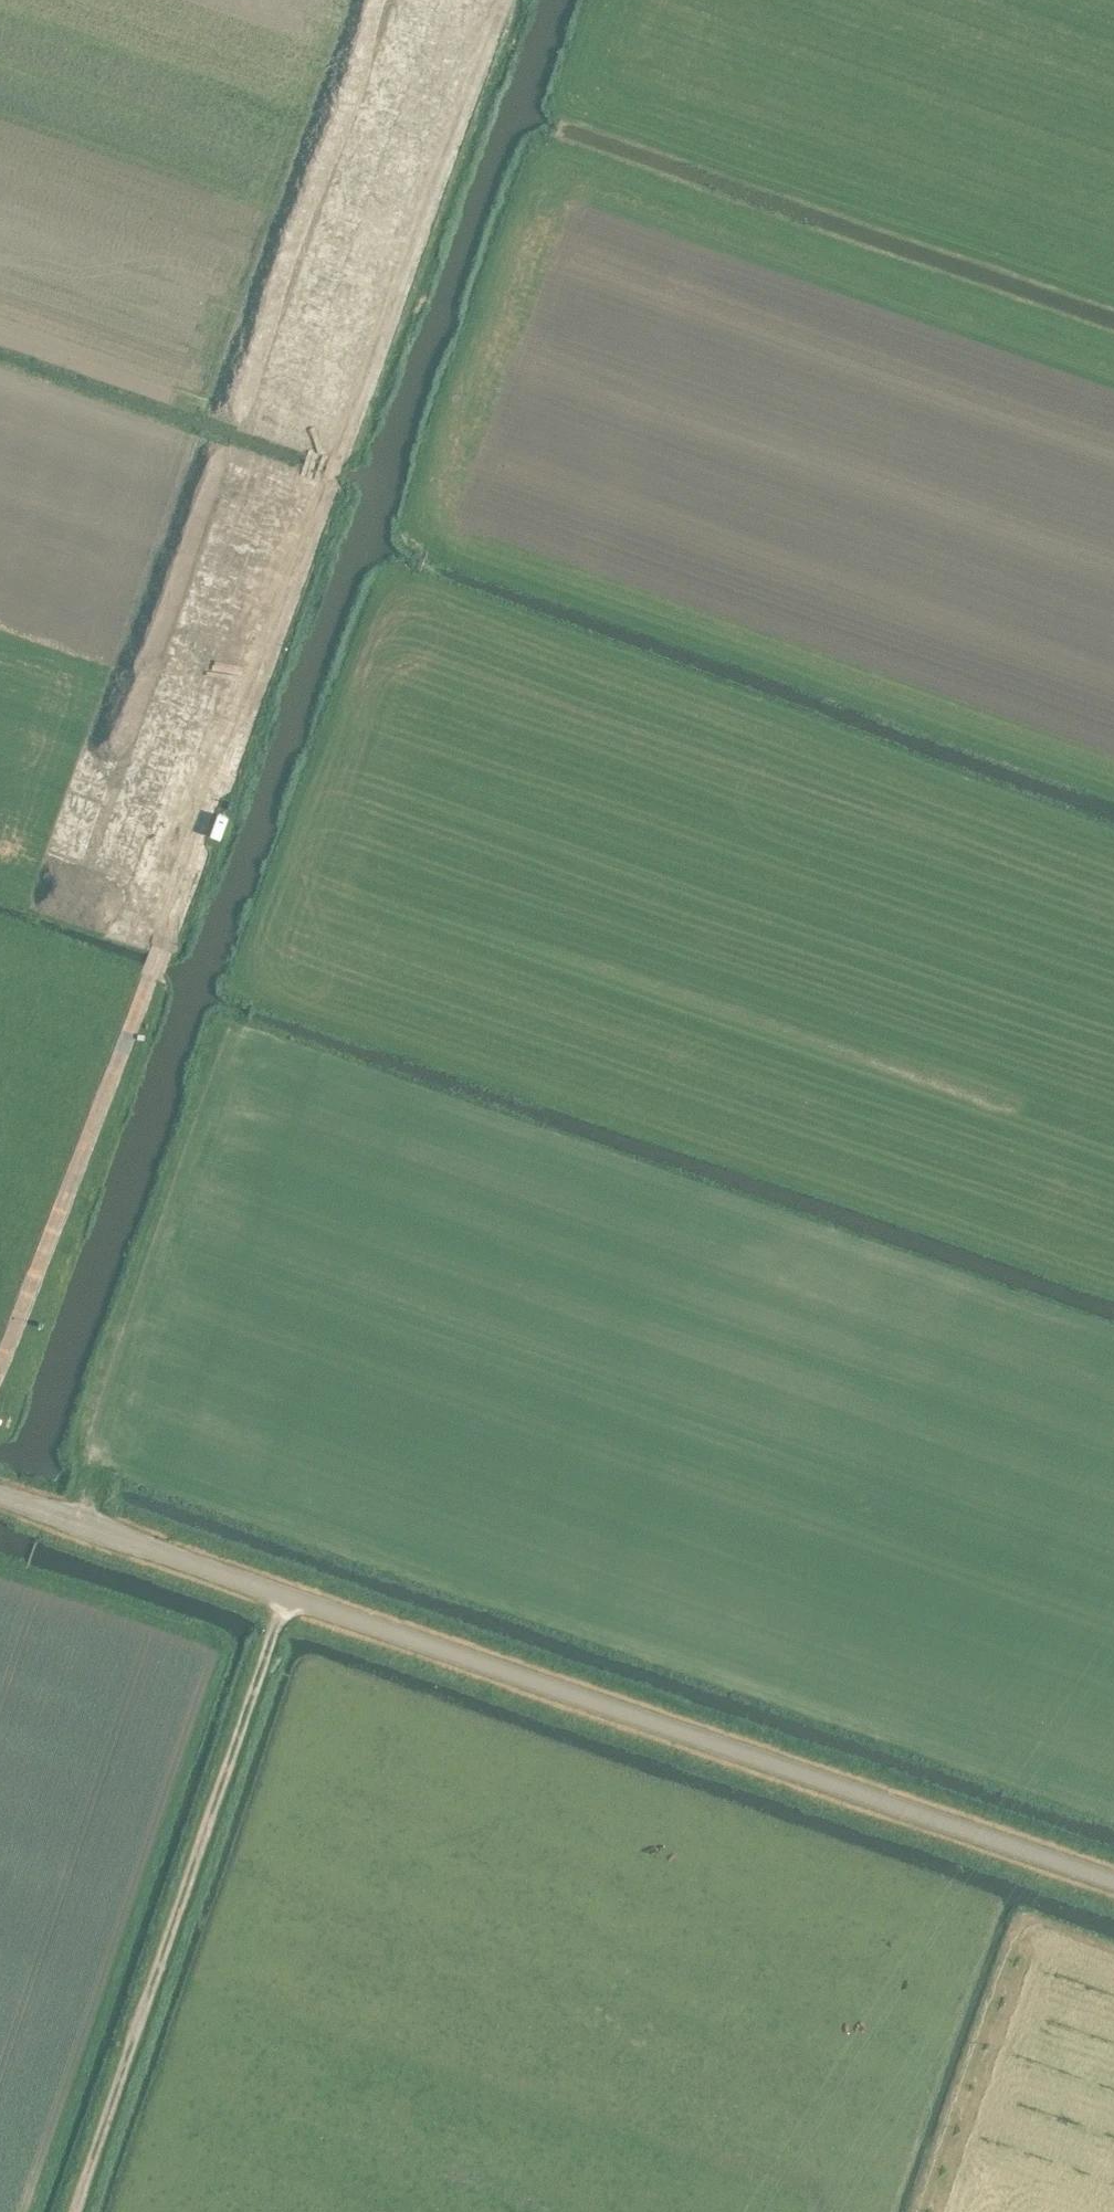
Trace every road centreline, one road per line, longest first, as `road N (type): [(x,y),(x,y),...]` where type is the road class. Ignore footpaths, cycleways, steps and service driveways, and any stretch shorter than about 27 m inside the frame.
road 1 (tertiary): [(1113,1883),(0,1497)]
road 2 (track): [(72,2211),(288,1596)]
road 3 (track): [(175,889),(151,971),(0,1357)]
road 4 (track): [(102,1357),(86,1484),(72,1522)]

